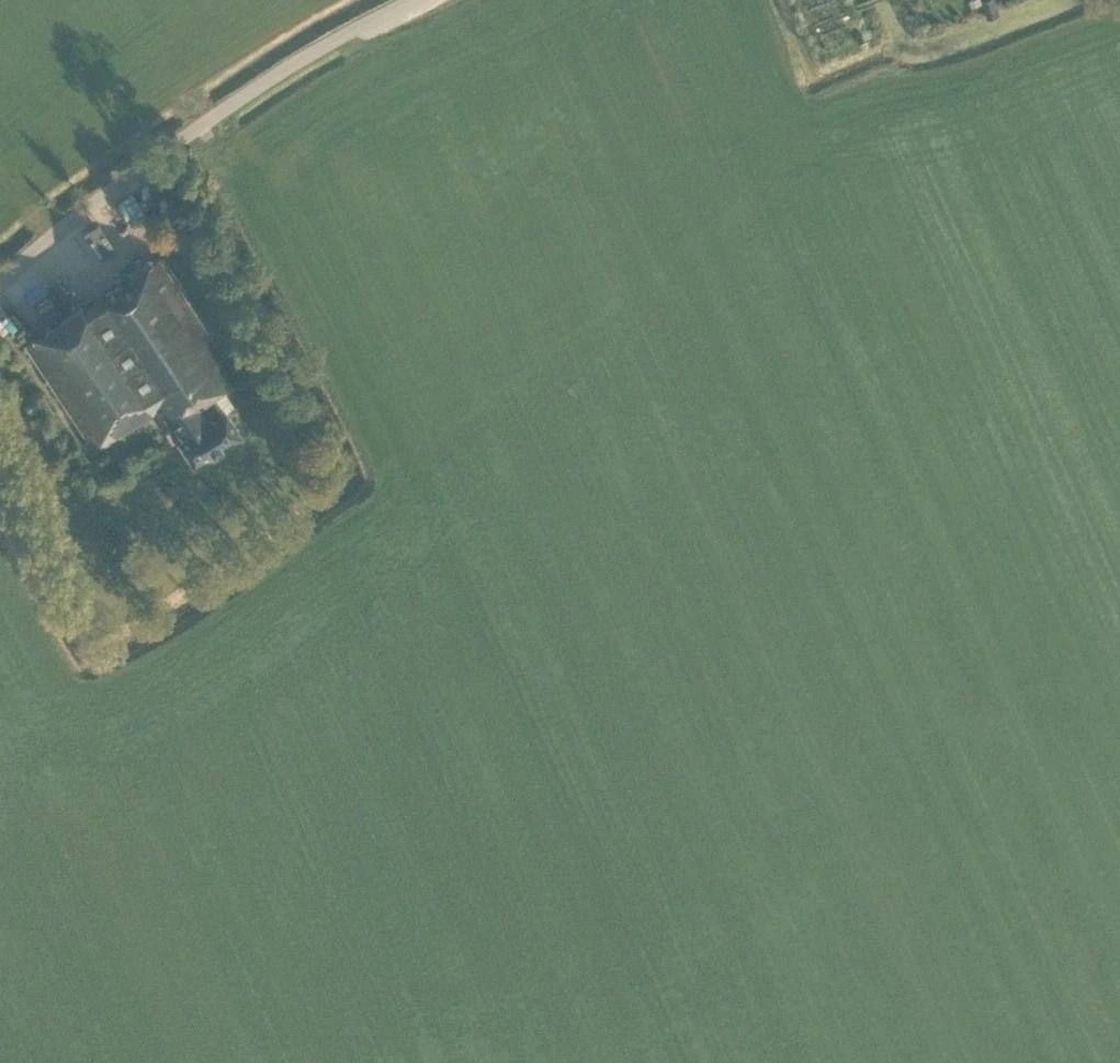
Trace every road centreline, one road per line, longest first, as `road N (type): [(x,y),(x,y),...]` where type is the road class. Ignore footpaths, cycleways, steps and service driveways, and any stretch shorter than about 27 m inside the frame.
road 1 (unclassified): [(0,289),(56,234),(160,160),(410,0)]

